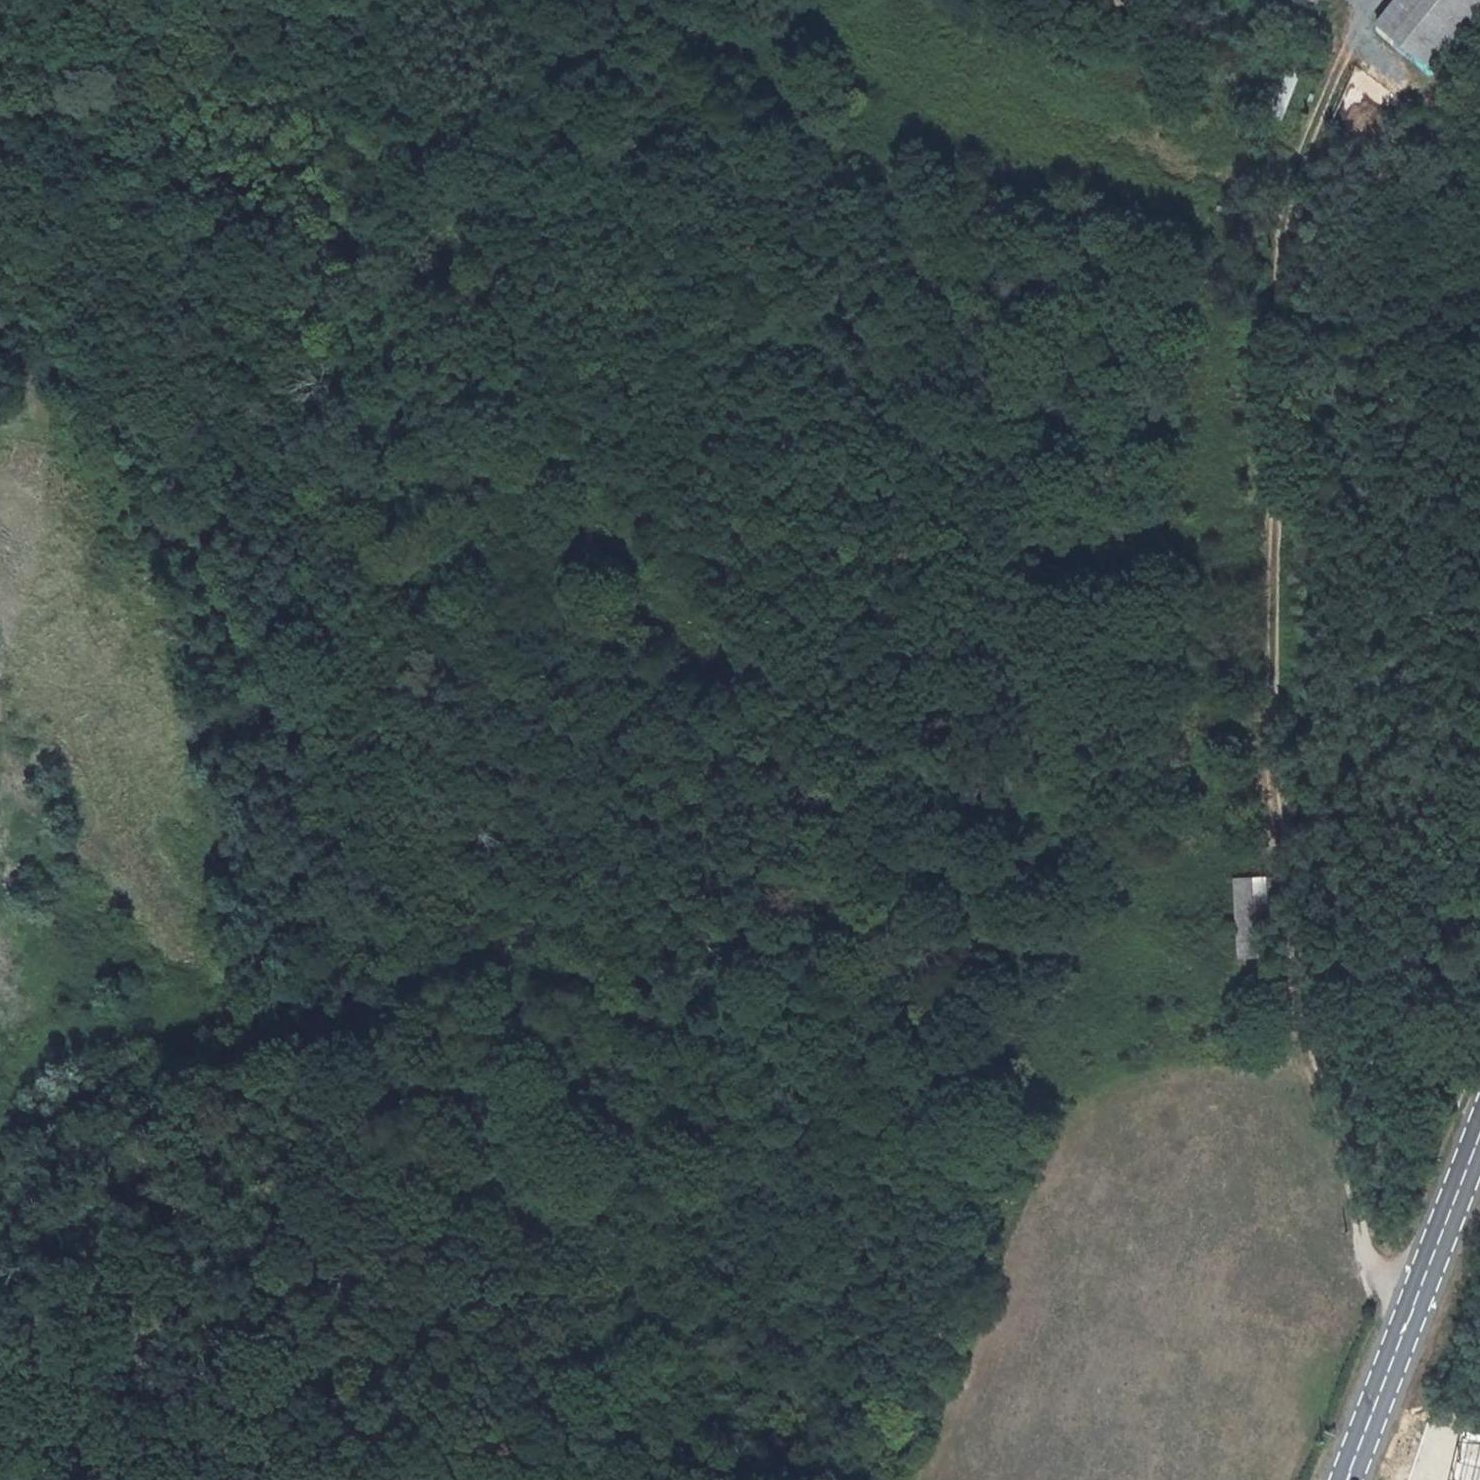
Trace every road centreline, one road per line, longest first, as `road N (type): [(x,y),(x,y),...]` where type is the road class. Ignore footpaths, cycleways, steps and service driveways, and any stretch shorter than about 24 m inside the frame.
road 1 (track): [(1367,0),(1287,189),(1261,525),(1294,1017),(1329,1098),(1363,1241),(1415,1307)]
road 2 (primary): [(1349,1479),(1479,1139)]

